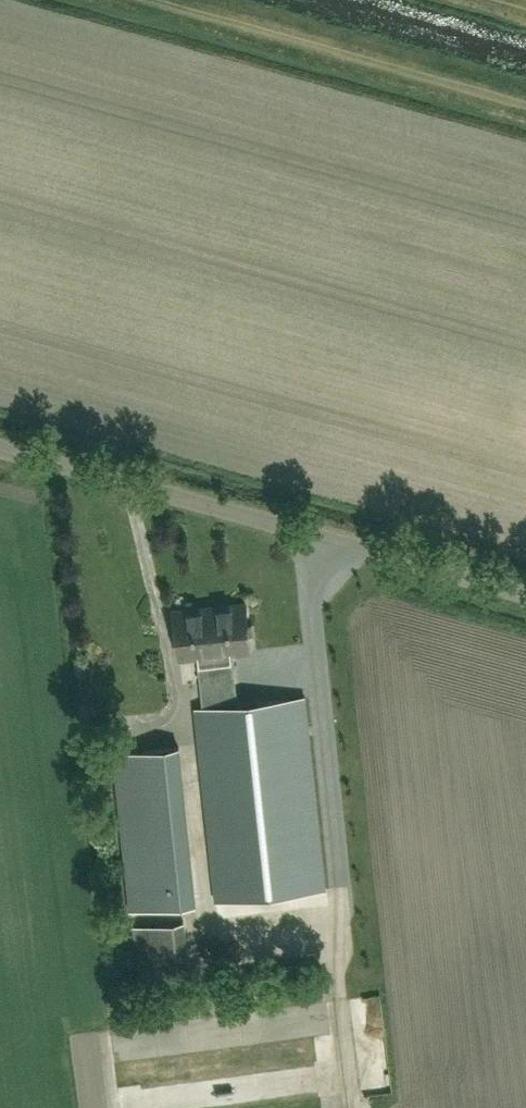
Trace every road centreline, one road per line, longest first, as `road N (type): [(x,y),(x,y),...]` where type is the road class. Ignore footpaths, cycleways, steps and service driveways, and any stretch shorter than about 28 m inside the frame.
road 1 (unclassified): [(525,597),(0,451)]
road 2 (track): [(152,0),(525,104)]

